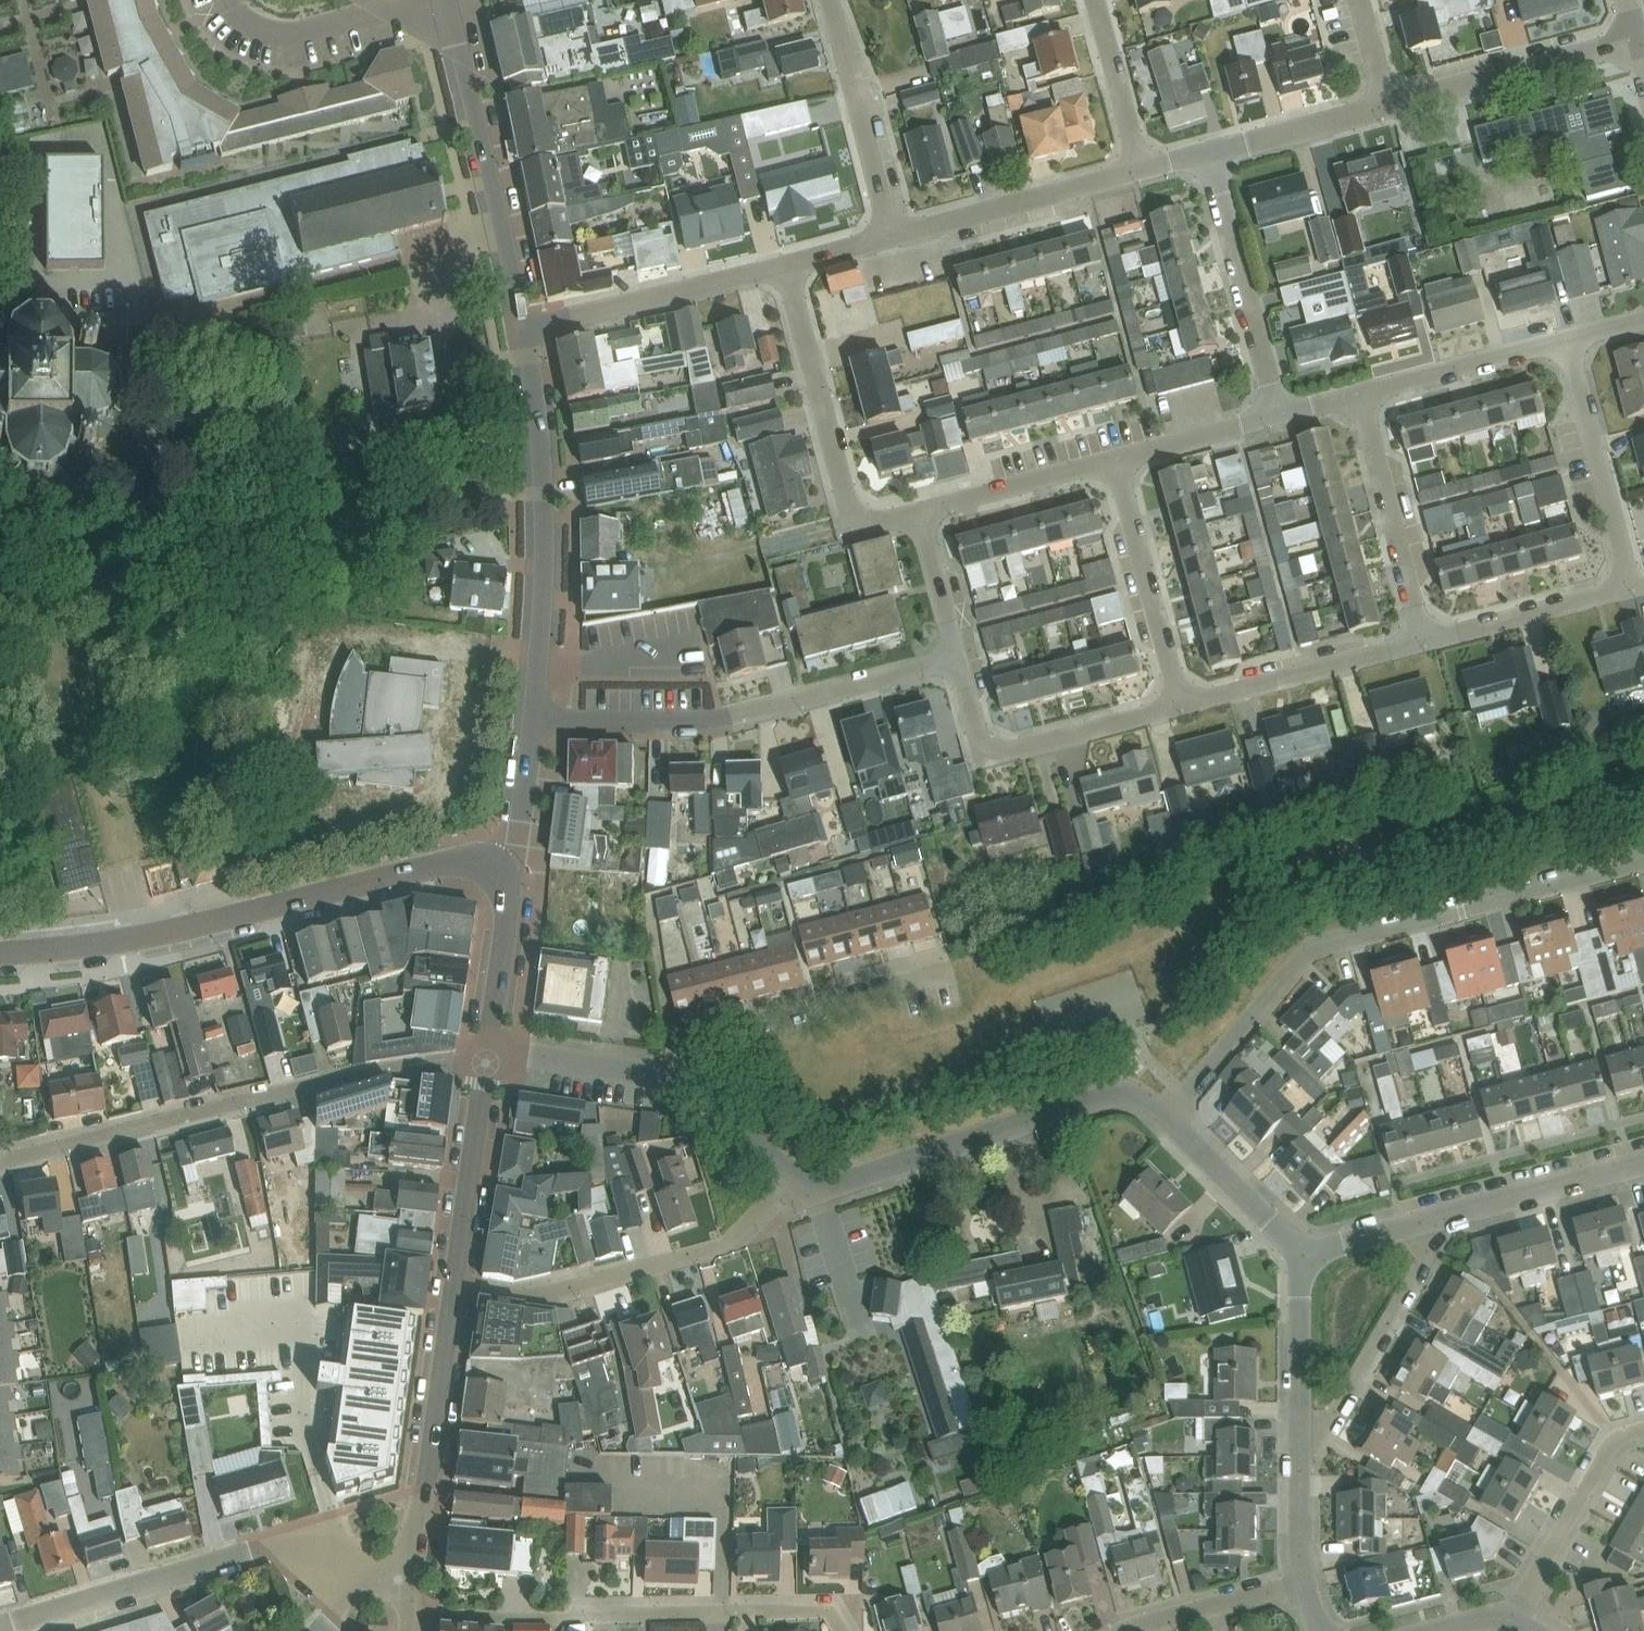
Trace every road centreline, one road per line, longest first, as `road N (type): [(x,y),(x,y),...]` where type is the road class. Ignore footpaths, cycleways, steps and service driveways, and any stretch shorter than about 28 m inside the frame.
road 1 (residential): [(1166,1114),(1303,955),(1643,862)]
road 2 (tertiary): [(492,871),(447,866),(120,942),(0,953)]
road 3 (residential): [(484,1062),(394,1066),(0,1159)]
road 4 (residential): [(843,1630),(831,1611),(409,1608)]
road 5 (residential): [(529,715),(722,721),(955,658)]
road 6 (unclassified): [(798,1181),(818,1192),(1109,1090),(1131,1089),(1166,1114)]
road 7 (unclassified): [(529,715),(541,493),(522,325)]
road 8 (residential): [(0,1628),(289,1541),(324,1546),(354,1578)]
road 9 (residential): [(450,1287),(539,1293),(722,1246),(798,1181)]
road 10 (unclassified): [(522,325),(444,0)]
road 11 (residential): [(919,513),(865,524),(849,506),(786,263)]
road 12 (residential): [(675,1073),(688,1039),(949,967)]
road 13 (residential): [(955,658),(982,741),(998,753),(1181,703)]
road 14 (tertiary): [(403,1577),(450,1287)]
road 15 (residential): [(1299,1456),(1315,1443),(1429,1251),(1434,1219)]
road 16 (residential): [(522,325),(786,263)]
road 17 (residential): [(1278,411),(1213,153)]
road 18 (residential): [(1628,590),(1567,337)]
road 19 (residential): [(1386,106),(1637,39)]
road 20 (residential): [(1425,641),(1359,391)]
road 21 (residential): [(891,233),(1140,169)]
road 22 (residential): [(1181,703),(1113,458)]
road 23 (residential): [(1181,703),(1425,641)]
road 24 (residential): [(891,233),(831,0)]
road 25 (residential): [(1518,1622),(1616,1438),(1643,1430)]
road 26 (tertiary): [(450,1287),(484,1062)]
road 27 (residential): [(1434,1219),(1643,1163)]
road 28 (residential): [(1359,391),(1567,337)]
road 29 (residential): [(1425,641),(1628,590)]
road 30 (residential): [(919,513),(1113,458)]
road 31 (unclassified): [(1300,1256),(1299,1456)]
road 32 (tertiary): [(484,1062),(508,895),(492,871)]
road 33 (unclassified): [(1166,1114),(1300,1256)]
road 34 (unclassified): [(484,1062),(516,1057),(675,1073)]
road 35 (residential): [(1124,1630),(1302,1579)]
road 36 (residential): [(1213,153),(1386,106)]
road 37 (residential): [(1140,169),(1096,0)]
road 38 (residential): [(1113,458),(1278,411)]
road 39 (unclassified): [(675,1073),(705,1082),(798,1181)]
road 40 (unclassified): [(492,871),(512,838),(529,715)]
road 41 (residential): [(955,658),(919,513)]
road 42 (residential): [(1300,1256),(1434,1219)]
road 43 (unclassified): [(1299,1456),(1302,1579)]

